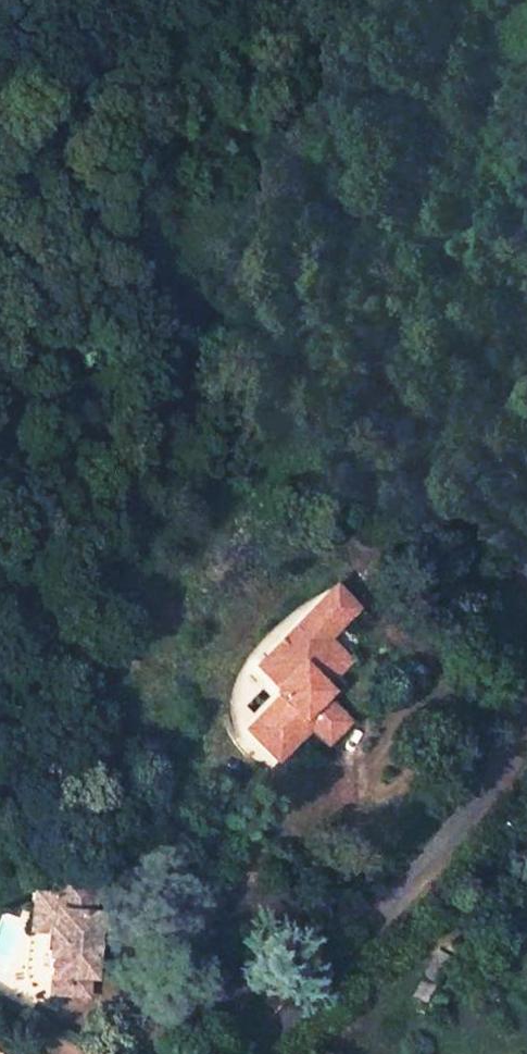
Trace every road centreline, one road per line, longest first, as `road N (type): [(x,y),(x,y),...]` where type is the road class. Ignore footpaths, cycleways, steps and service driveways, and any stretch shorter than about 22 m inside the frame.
road 1 (residential): [(526,575),(517,587),(506,667),(517,709),(511,751),(374,917)]
road 2 (unclassified): [(374,917),(337,889),(298,901),(267,893),(214,844),(127,842),(76,849),(72,862)]
road 3 (residential): [(374,917),(262,1053)]

